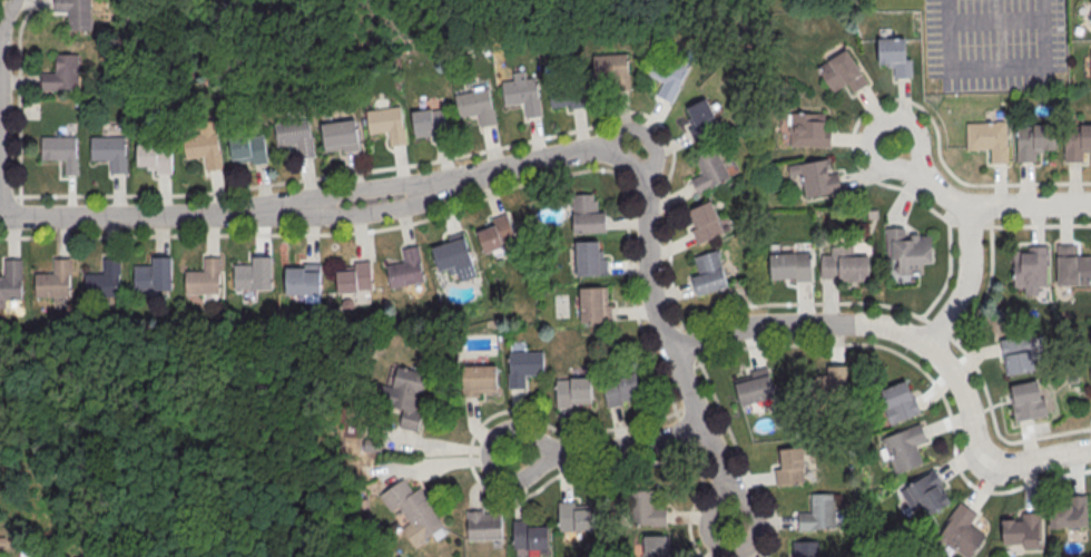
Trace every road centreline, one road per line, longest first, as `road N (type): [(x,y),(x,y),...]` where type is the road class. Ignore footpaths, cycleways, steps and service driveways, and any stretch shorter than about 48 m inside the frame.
road 1 (residential): [(0,219),(176,217),(456,182),(590,150),(612,155)]
road 2 (residential): [(1090,451),(995,463),(975,443),(962,394),(940,360),(882,328),(733,330),(672,352)]
road 3 (residential): [(612,155),(640,174),(653,302),(728,478),(734,527)]
road 4 (residential): [(229,209),(286,217),(371,214),(433,197),(455,182)]
road 5 (residential): [(702,426),(608,452),(511,456)]
road 6 (residential): [(925,348),(966,284),(970,207)]
road 7 (residential): [(970,207),(1090,204)]

